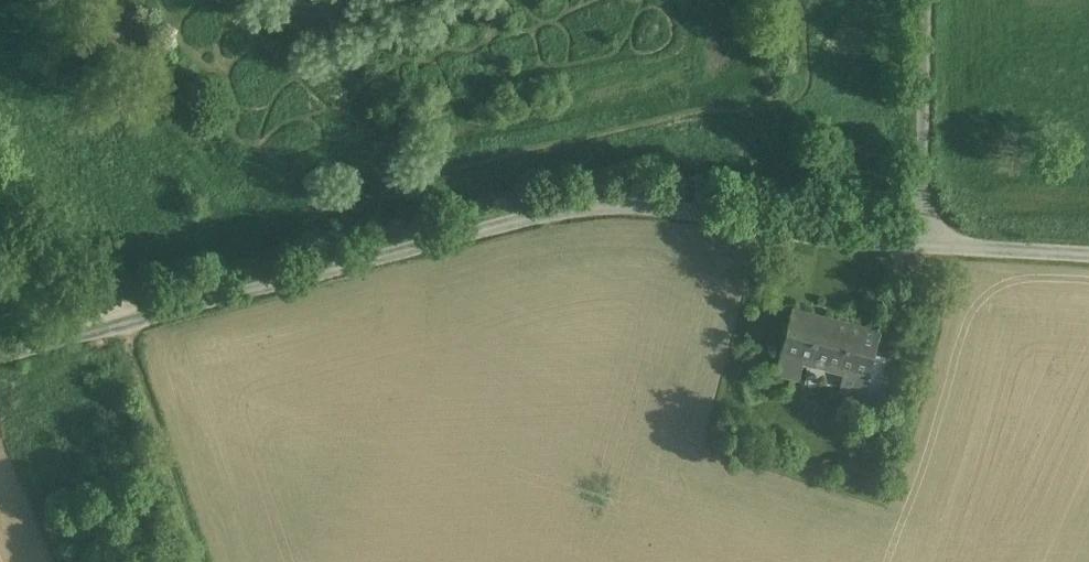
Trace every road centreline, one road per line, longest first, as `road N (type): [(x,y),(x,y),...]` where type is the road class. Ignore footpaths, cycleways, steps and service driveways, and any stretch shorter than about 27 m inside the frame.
road 1 (unclassified): [(1088,252),(651,206),(592,208),(0,359)]
road 2 (track): [(921,238),(928,0)]

